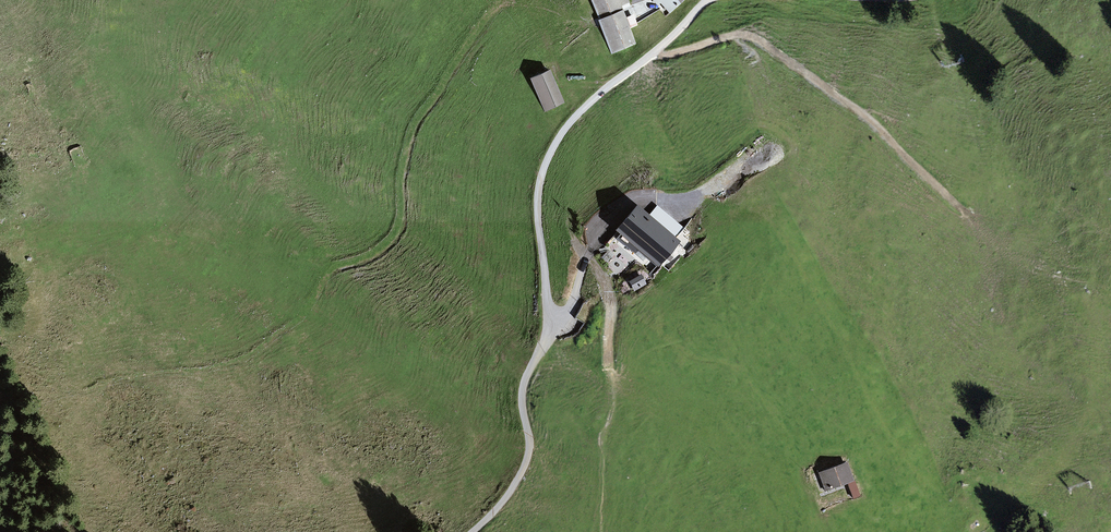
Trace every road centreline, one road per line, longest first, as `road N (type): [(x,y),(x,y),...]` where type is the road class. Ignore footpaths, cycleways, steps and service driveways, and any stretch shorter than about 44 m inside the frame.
road 1 (unclassified): [(710,0),(590,102),(548,158),(538,196),(550,317),(523,387),(528,459),(473,531)]
road 2 (track): [(581,14),(513,1),(487,18),(411,128),(393,238),(332,272)]
road 3 (track): [(970,217),(863,114),(749,35),(649,58)]

